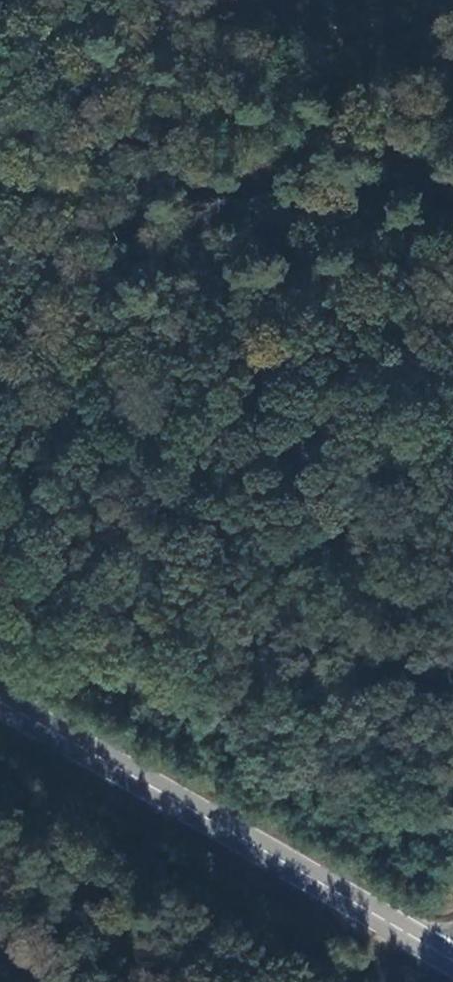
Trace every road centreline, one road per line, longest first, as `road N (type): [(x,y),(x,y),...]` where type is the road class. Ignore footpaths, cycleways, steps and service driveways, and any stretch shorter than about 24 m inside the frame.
road 1 (tertiary): [(0,707),(452,960)]

